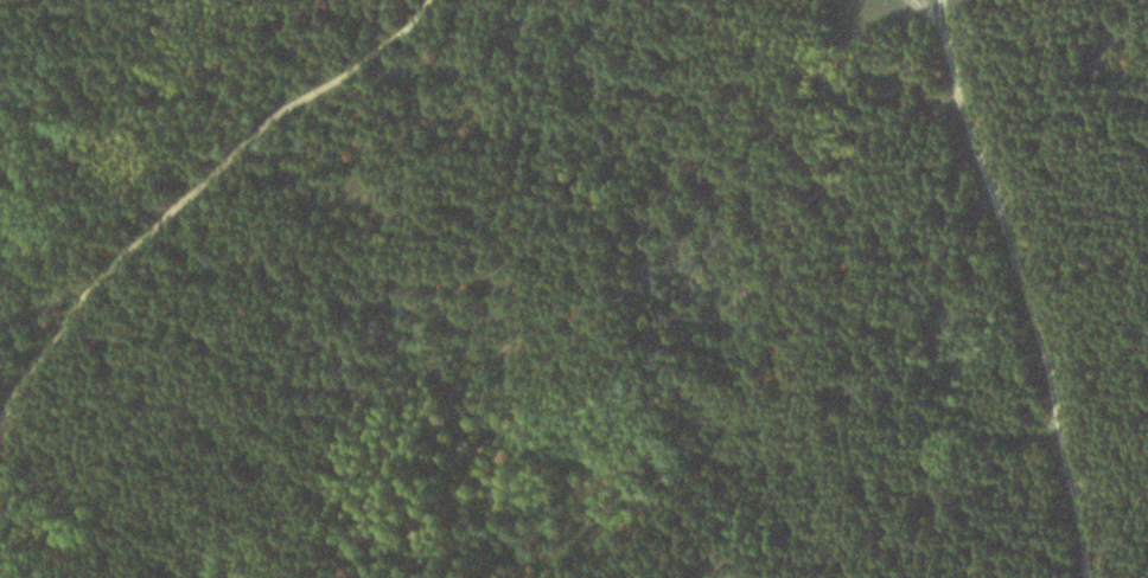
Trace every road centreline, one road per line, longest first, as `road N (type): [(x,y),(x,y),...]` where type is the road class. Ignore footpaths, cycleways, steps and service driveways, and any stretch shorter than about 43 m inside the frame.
road 1 (track): [(418,0),(366,63),(259,130),(98,277),(24,378),(0,440)]

